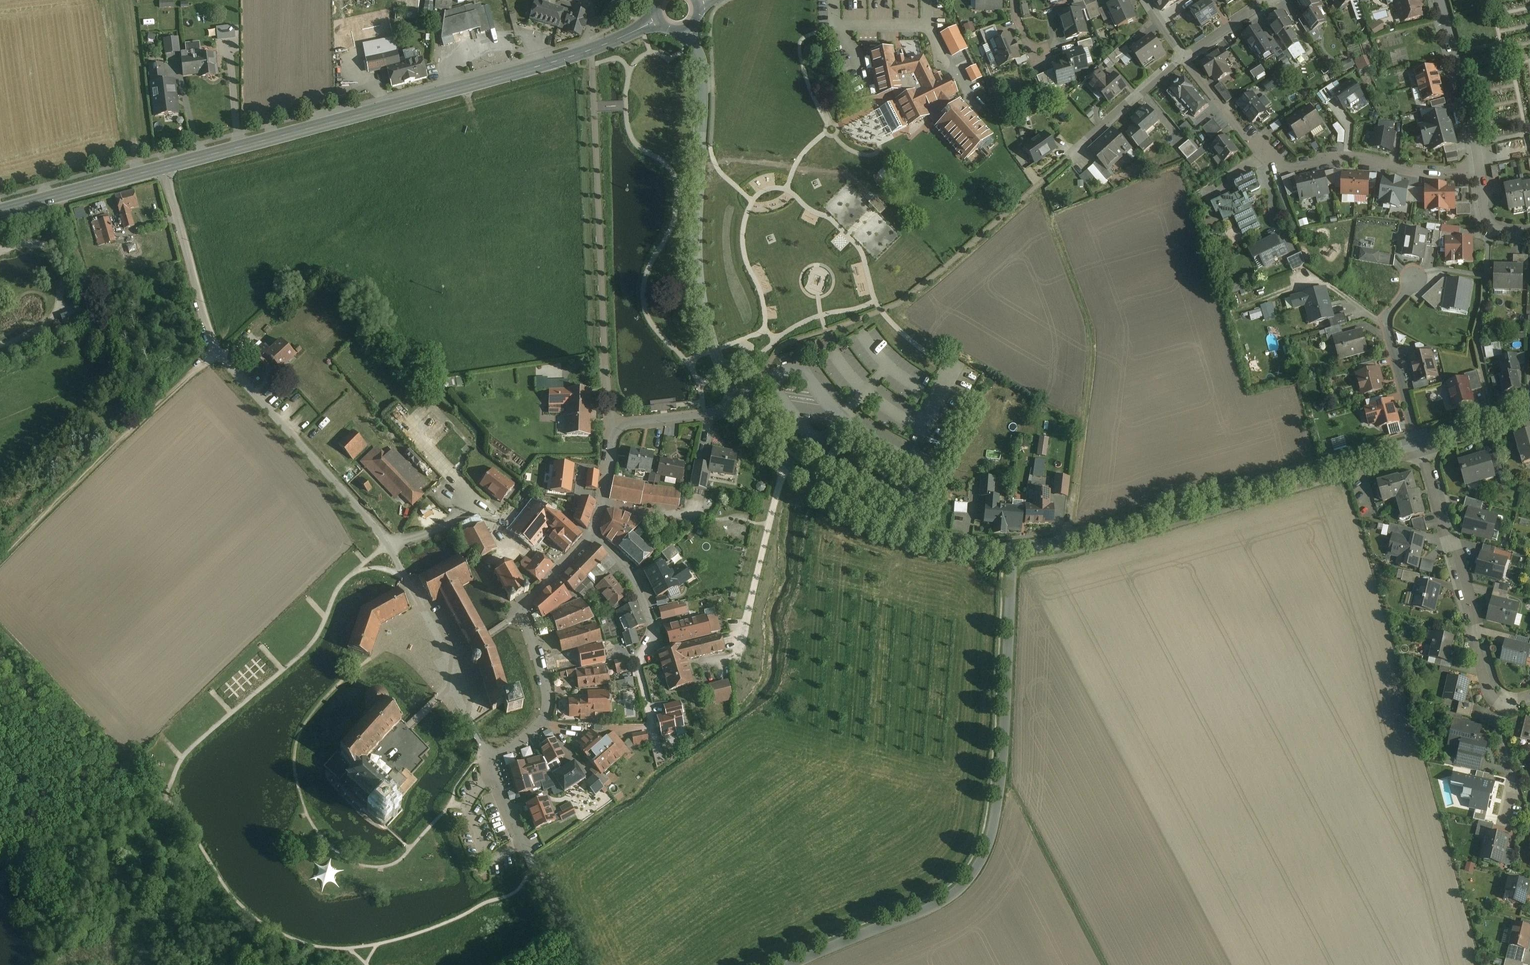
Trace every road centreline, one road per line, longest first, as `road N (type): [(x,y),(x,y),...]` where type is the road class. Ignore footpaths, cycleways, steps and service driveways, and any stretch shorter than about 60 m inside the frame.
road 1 (residential): [(1010,550),(999,787),(979,862),(952,894),(927,909),(789,964)]
road 2 (primary): [(163,168),(590,50),(658,19)]
road 3 (tertiary): [(1010,550),(1154,520),(1417,443)]
road 4 (tertiary): [(687,30),(699,85),(701,306),(737,404)]
road 5 (tertiary): [(737,404),(801,476),(864,518),(926,541),(1010,550)]
road 6 (residential): [(593,536),(523,610),(546,682),(545,715),(523,741),(487,759)]
road 7 (residential): [(226,364),(375,528),(404,577)]
road 8 (residential): [(1506,703),(1491,691),(1417,443)]
road 9 (residential): [(593,536),(614,425),(737,404)]
road 10 (residential): [(577,964),(487,759)]
road 11 (unclassified): [(163,168),(206,327),(226,364)]
road 12 (residential): [(1279,170),(1339,158),(1478,170)]
road 13 (residential): [(1182,56),(1034,189)]
road 14 (residential): [(1417,443),(1386,322),(1413,276)]
road 15 (residential): [(1478,170),(1439,0)]
road 16 (track): [(124,437),(0,559)]
road 17 (primary): [(0,211),(163,168)]
road 18 (residential): [(1182,56),(1279,170)]
road 19 (residential): [(1506,703),(1495,722),(1514,784),(1507,824)]
road 20 (residential): [(650,640),(641,596),(593,536)]

